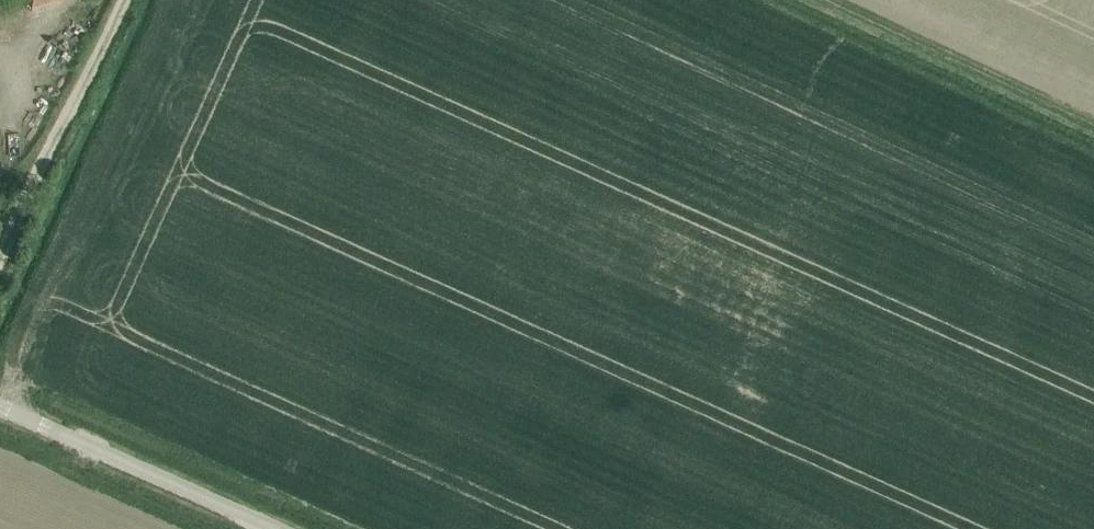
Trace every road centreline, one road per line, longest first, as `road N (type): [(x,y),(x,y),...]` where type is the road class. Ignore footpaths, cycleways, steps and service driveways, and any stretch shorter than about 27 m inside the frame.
road 1 (unclassified): [(267,528),(0,409)]

